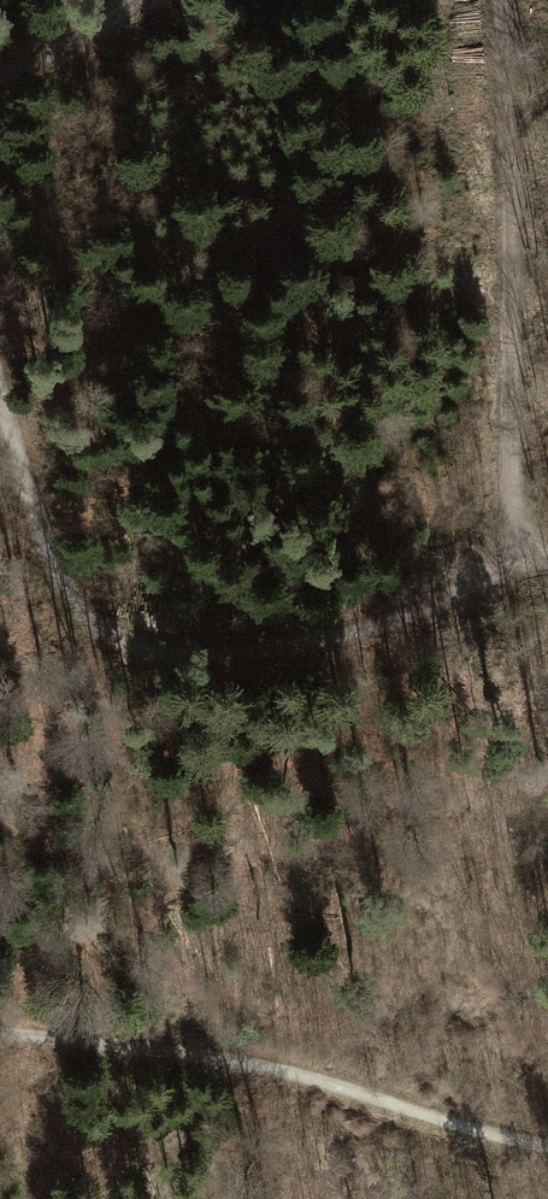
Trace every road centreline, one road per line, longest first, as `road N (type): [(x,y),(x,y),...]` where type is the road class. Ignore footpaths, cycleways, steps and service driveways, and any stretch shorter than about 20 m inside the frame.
road 1 (track): [(500,0),(514,559),(415,608),(298,644),(230,653),(145,647),(102,626),(67,591),(0,392)]
road 2 (track): [(0,1032),(261,1067),(547,1146)]
road 3 (track): [(0,77),(135,0)]

